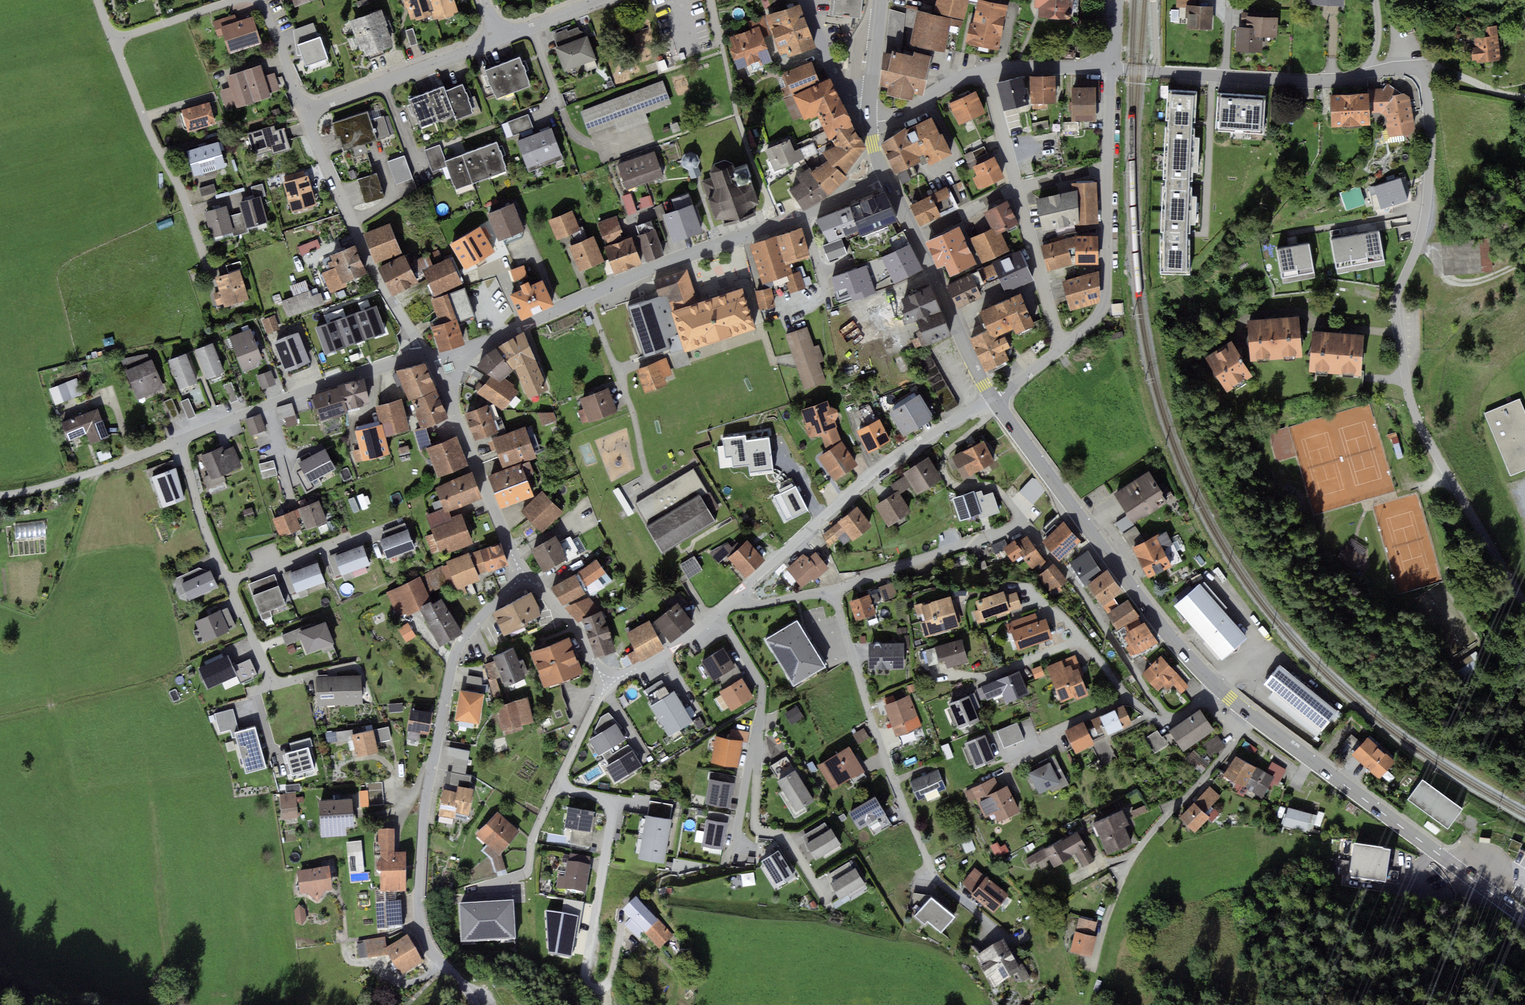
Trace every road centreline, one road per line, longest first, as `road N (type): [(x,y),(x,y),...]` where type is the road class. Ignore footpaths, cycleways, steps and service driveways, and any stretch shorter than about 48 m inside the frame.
road 1 (residential): [(1513,583),(1424,433),(1406,379),(1396,303),(1427,204),(1422,68)]
road 2 (residential): [(522,576),(458,647),(425,812),(421,927),(476,1004)]
road 3 (residential): [(1009,940),(933,873),(881,748),(834,592)]
road 4 (residential): [(804,215),(433,355)]
road 5 (primary): [(995,399),(1155,618),(1218,683)]
road 6 (residential): [(557,787),(602,798),(612,812),(584,972),(589,989),(604,989),(614,976),(622,919)]
road 7 (primary): [(1258,720),(1524,917)]
road 8 (residential): [(735,599),(880,471),(983,406)]
road 9 (residential): [(1258,720),(1130,864),(1096,968)]
road 10 (residential): [(425,353),(378,280),(305,111)]
road 11 (residential): [(275,684),(204,528),(179,441)]
road 12 (residential): [(179,441),(425,353)]
road 13 (residential): [(1111,70),(1305,81),(1370,72)]
road 14 (residential): [(716,615),(762,691),(732,849)]
road 15 (residential): [(1023,522),(1170,720)]
road 16 (residential): [(112,43),(209,264)]
road 17 (residential): [(522,576),(433,355)]
road 18 (residential): [(499,40),(305,111)]
road 19 (residential): [(834,592),(1023,522)]
road 20 (residential): [(1060,349),(1105,303),(1108,169)]
road 21 (residential): [(1170,720),(1137,706),(1070,622),(1031,593)]
road 22 (residential): [(983,406),(984,420),(948,452),(944,473),(953,485),(996,488),(1023,522)]
road 23 (primary): [(914,235),(995,399)]
road 24 (residential): [(1060,349),(1018,189)]
road 25 (residential): [(557,787),(526,871),(472,890)]
road 26 (residential): [(608,686),(565,617),(522,576)]
road 27 (residential): [(869,113),(842,89),(804,0)]
road 28 (residential): [(235,0),(112,43)]
road 29 (residential): [(608,686),(716,615)]
road 30 (residential): [(984,73),(1111,70)]
road 31 (residential): [(869,113),(898,117),(984,73)]
road 32 (residential): [(1018,189),(984,73)]
road 33 (residential): [(305,111),(259,0)]

